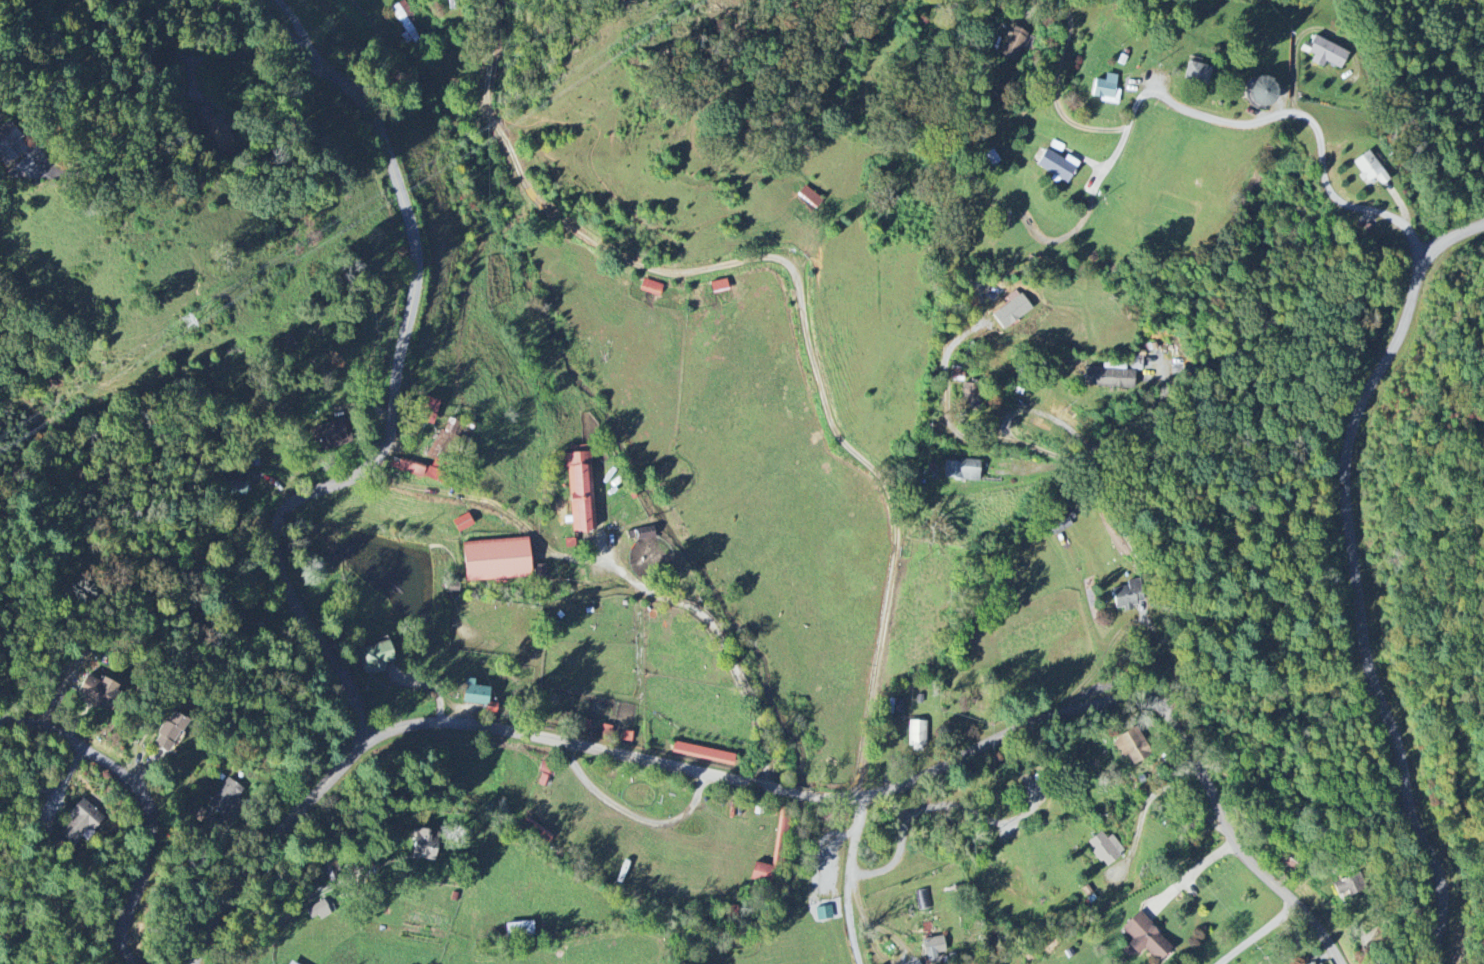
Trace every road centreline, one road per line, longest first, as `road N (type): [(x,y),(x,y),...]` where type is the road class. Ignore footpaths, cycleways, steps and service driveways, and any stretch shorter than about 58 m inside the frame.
road 1 (residential): [(1340,963),(1297,904),(1232,841),(1168,701),(1134,689),(863,798),(520,732),(437,721),(401,728),(369,740),(286,820),(239,877),(194,963)]
road 2 (residential): [(369,740),(338,668),(284,583),(274,521),(295,499),(367,467),(384,441),(414,286),(414,235),(367,103),(255,0)]
road 3 (residential): [(1437,963),(1435,865),(1362,638),(1343,494),(1346,435),(1374,369),(1396,344),(1423,253),(1483,226)]
road 4 (residential): [(1168,701),(1169,633),(1127,534),(1071,459),(1008,438),(1014,411),(1031,408),(1083,438),(1089,455),(1077,466)]
road 5 (residential): [(1423,253),(1383,209),(1354,209),(1327,188),(1315,128),(1297,112),(1243,122),(1198,116),(1147,91),(1130,119)]
road 6 (residential): [(132,963),(124,950),(124,902),(152,862),(144,812),(82,740),(22,718),(0,720)]

